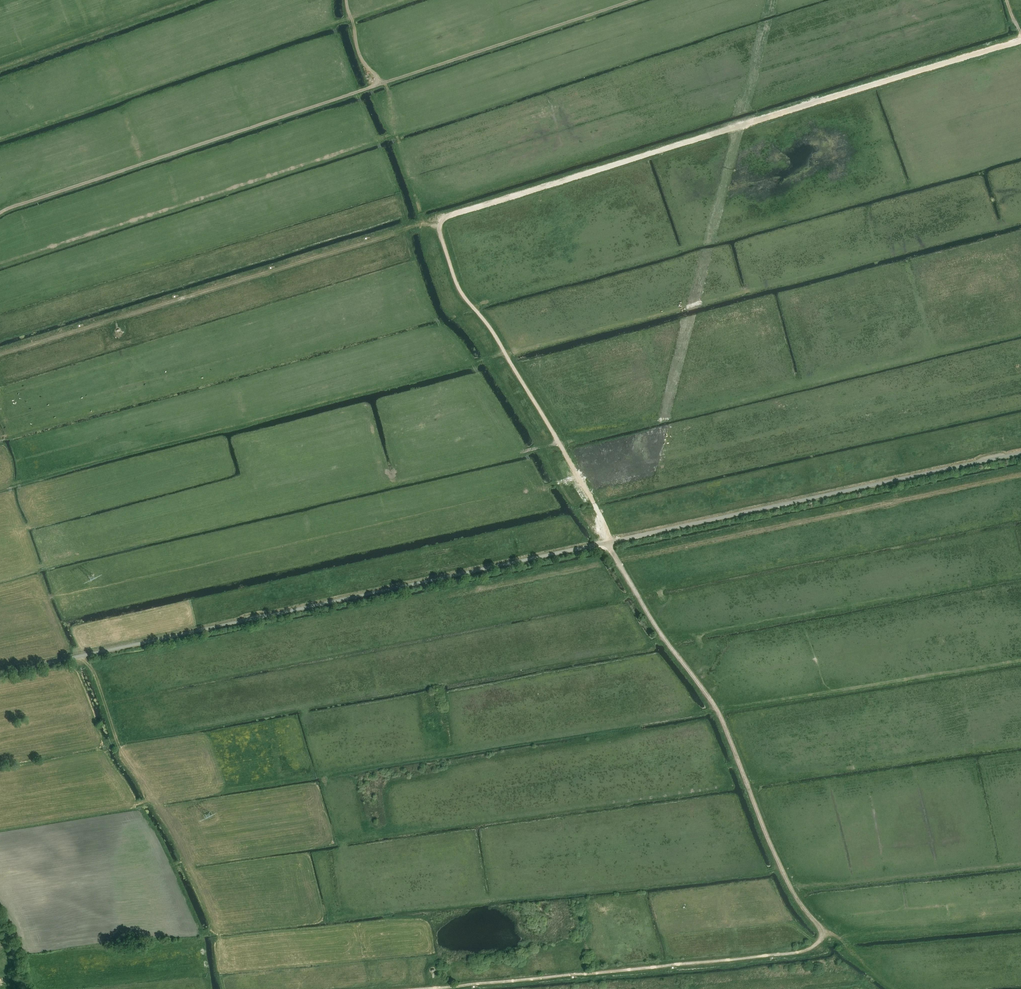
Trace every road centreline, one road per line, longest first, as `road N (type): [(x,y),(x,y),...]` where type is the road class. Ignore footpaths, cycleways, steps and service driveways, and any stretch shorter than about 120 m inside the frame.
road 1 (track): [(823,931),(782,870),(717,710),(653,621),(558,439),(460,290),(441,225),(453,213),(1020,38)]
road 2 (unclassified): [(0,674),(1020,453)]
road 3 (track): [(633,0),(0,212)]
road 4 (track): [(440,227),(419,225),(0,354)]
road 5 (track): [(425,988),(793,953),(816,945),(823,931)]

